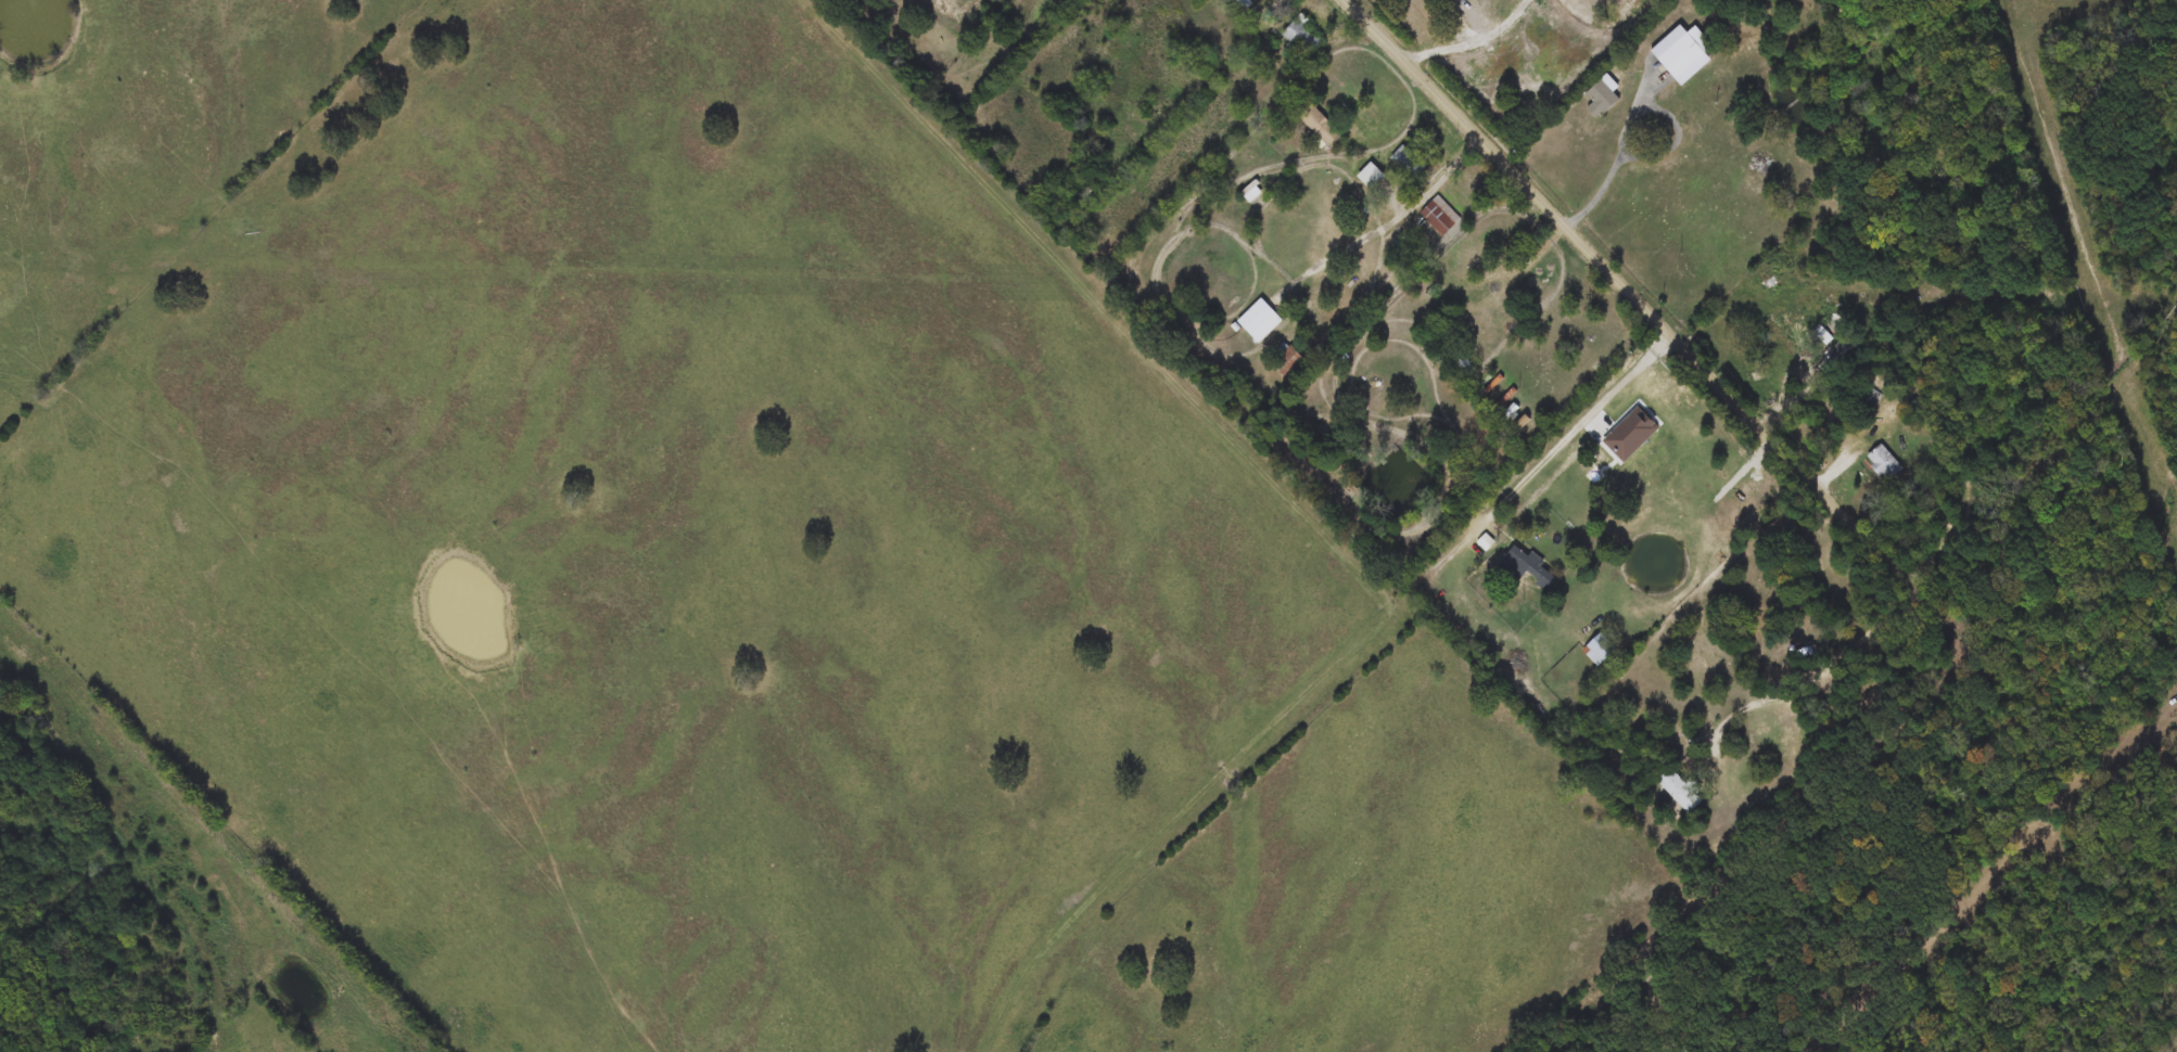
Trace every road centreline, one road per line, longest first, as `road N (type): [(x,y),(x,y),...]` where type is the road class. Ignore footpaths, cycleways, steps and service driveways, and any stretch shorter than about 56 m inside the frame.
road 1 (residential): [(1836,501),(1352,0)]
road 2 (residential): [(1836,501),(2103,766)]
road 3 (residential): [(1490,519),(1672,334)]
road 4 (residential): [(1506,283),(1590,206),(1664,82)]
road 5 (residential): [(1387,229),(1481,134)]
road 6 (residential): [(1762,426),(1855,343)]

